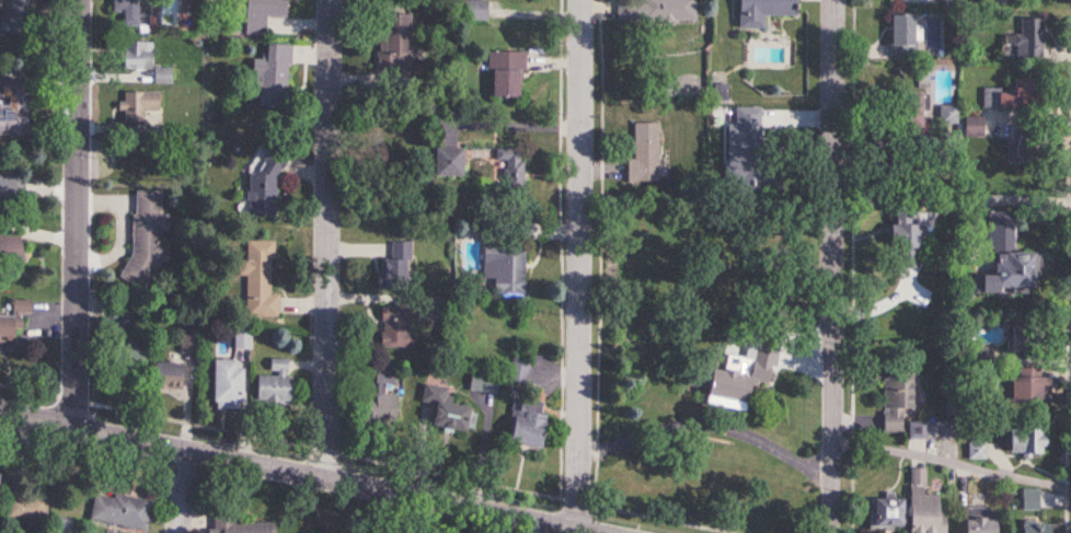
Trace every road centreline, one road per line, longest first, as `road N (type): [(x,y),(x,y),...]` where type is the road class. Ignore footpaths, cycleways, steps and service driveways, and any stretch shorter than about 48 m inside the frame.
road 1 (tertiary): [(578,532),(0,415)]
road 2 (residential): [(836,532),(834,0)]
road 3 (residential): [(578,532),(580,0)]
road 4 (residential): [(325,484),(337,0)]
road 5 (residential): [(85,434),(86,0)]

